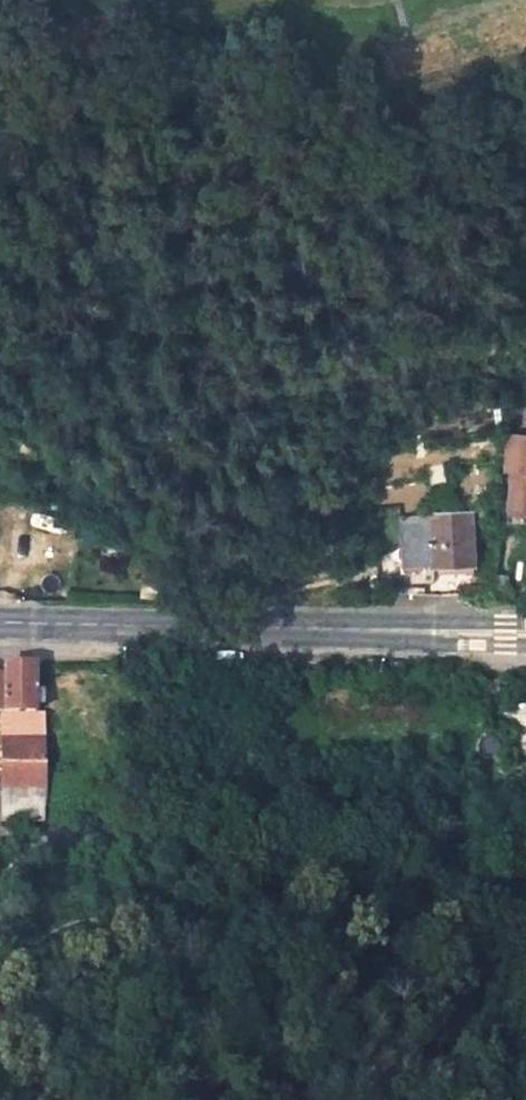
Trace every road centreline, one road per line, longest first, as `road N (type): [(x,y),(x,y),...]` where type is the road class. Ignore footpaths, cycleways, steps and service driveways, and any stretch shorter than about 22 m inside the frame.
road 1 (secondary): [(525,632),(0,621)]

